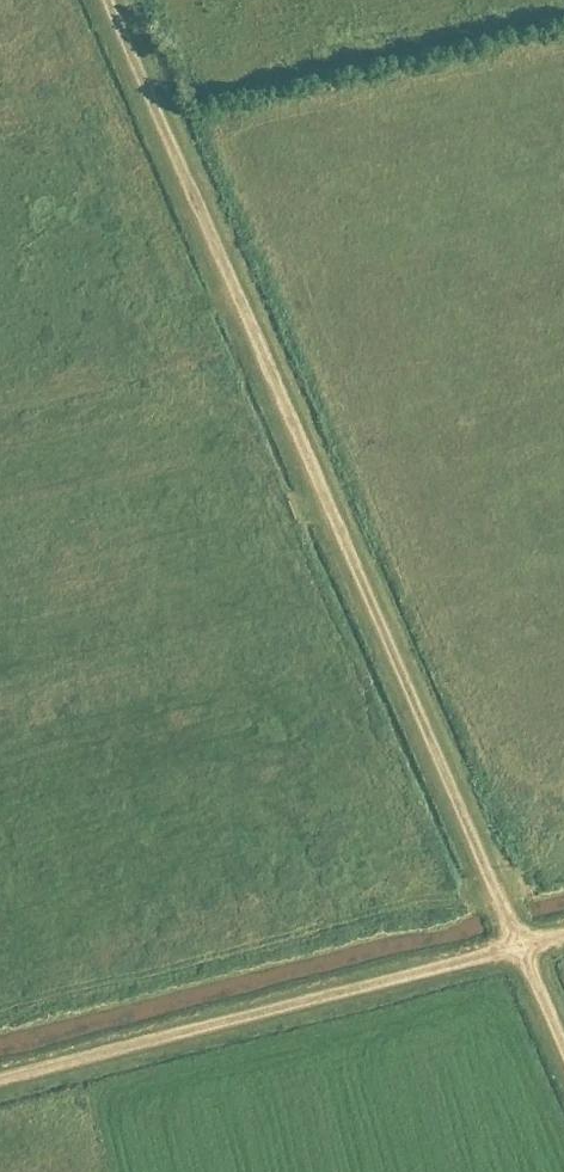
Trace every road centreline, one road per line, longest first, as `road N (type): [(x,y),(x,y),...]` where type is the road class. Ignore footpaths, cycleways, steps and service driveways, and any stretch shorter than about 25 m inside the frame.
road 1 (track): [(101,0),(563,1064)]
road 2 (track): [(563,932),(0,1080)]

